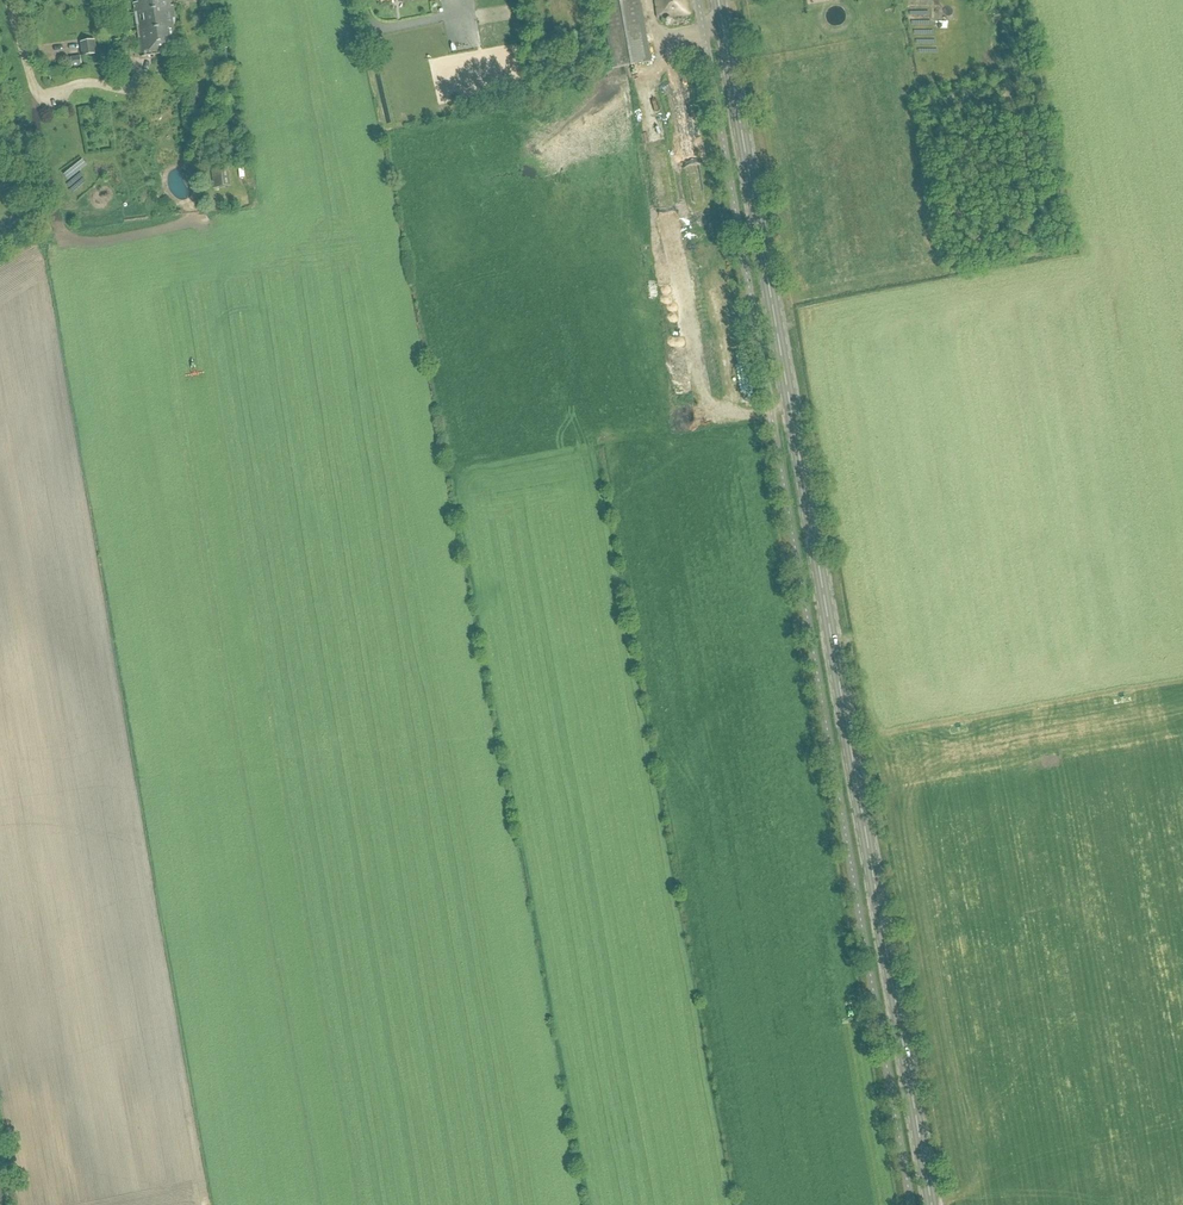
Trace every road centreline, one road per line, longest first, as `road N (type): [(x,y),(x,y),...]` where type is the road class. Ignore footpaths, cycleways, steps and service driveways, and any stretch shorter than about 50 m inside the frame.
road 1 (primary): [(931,1204),(718,0)]

